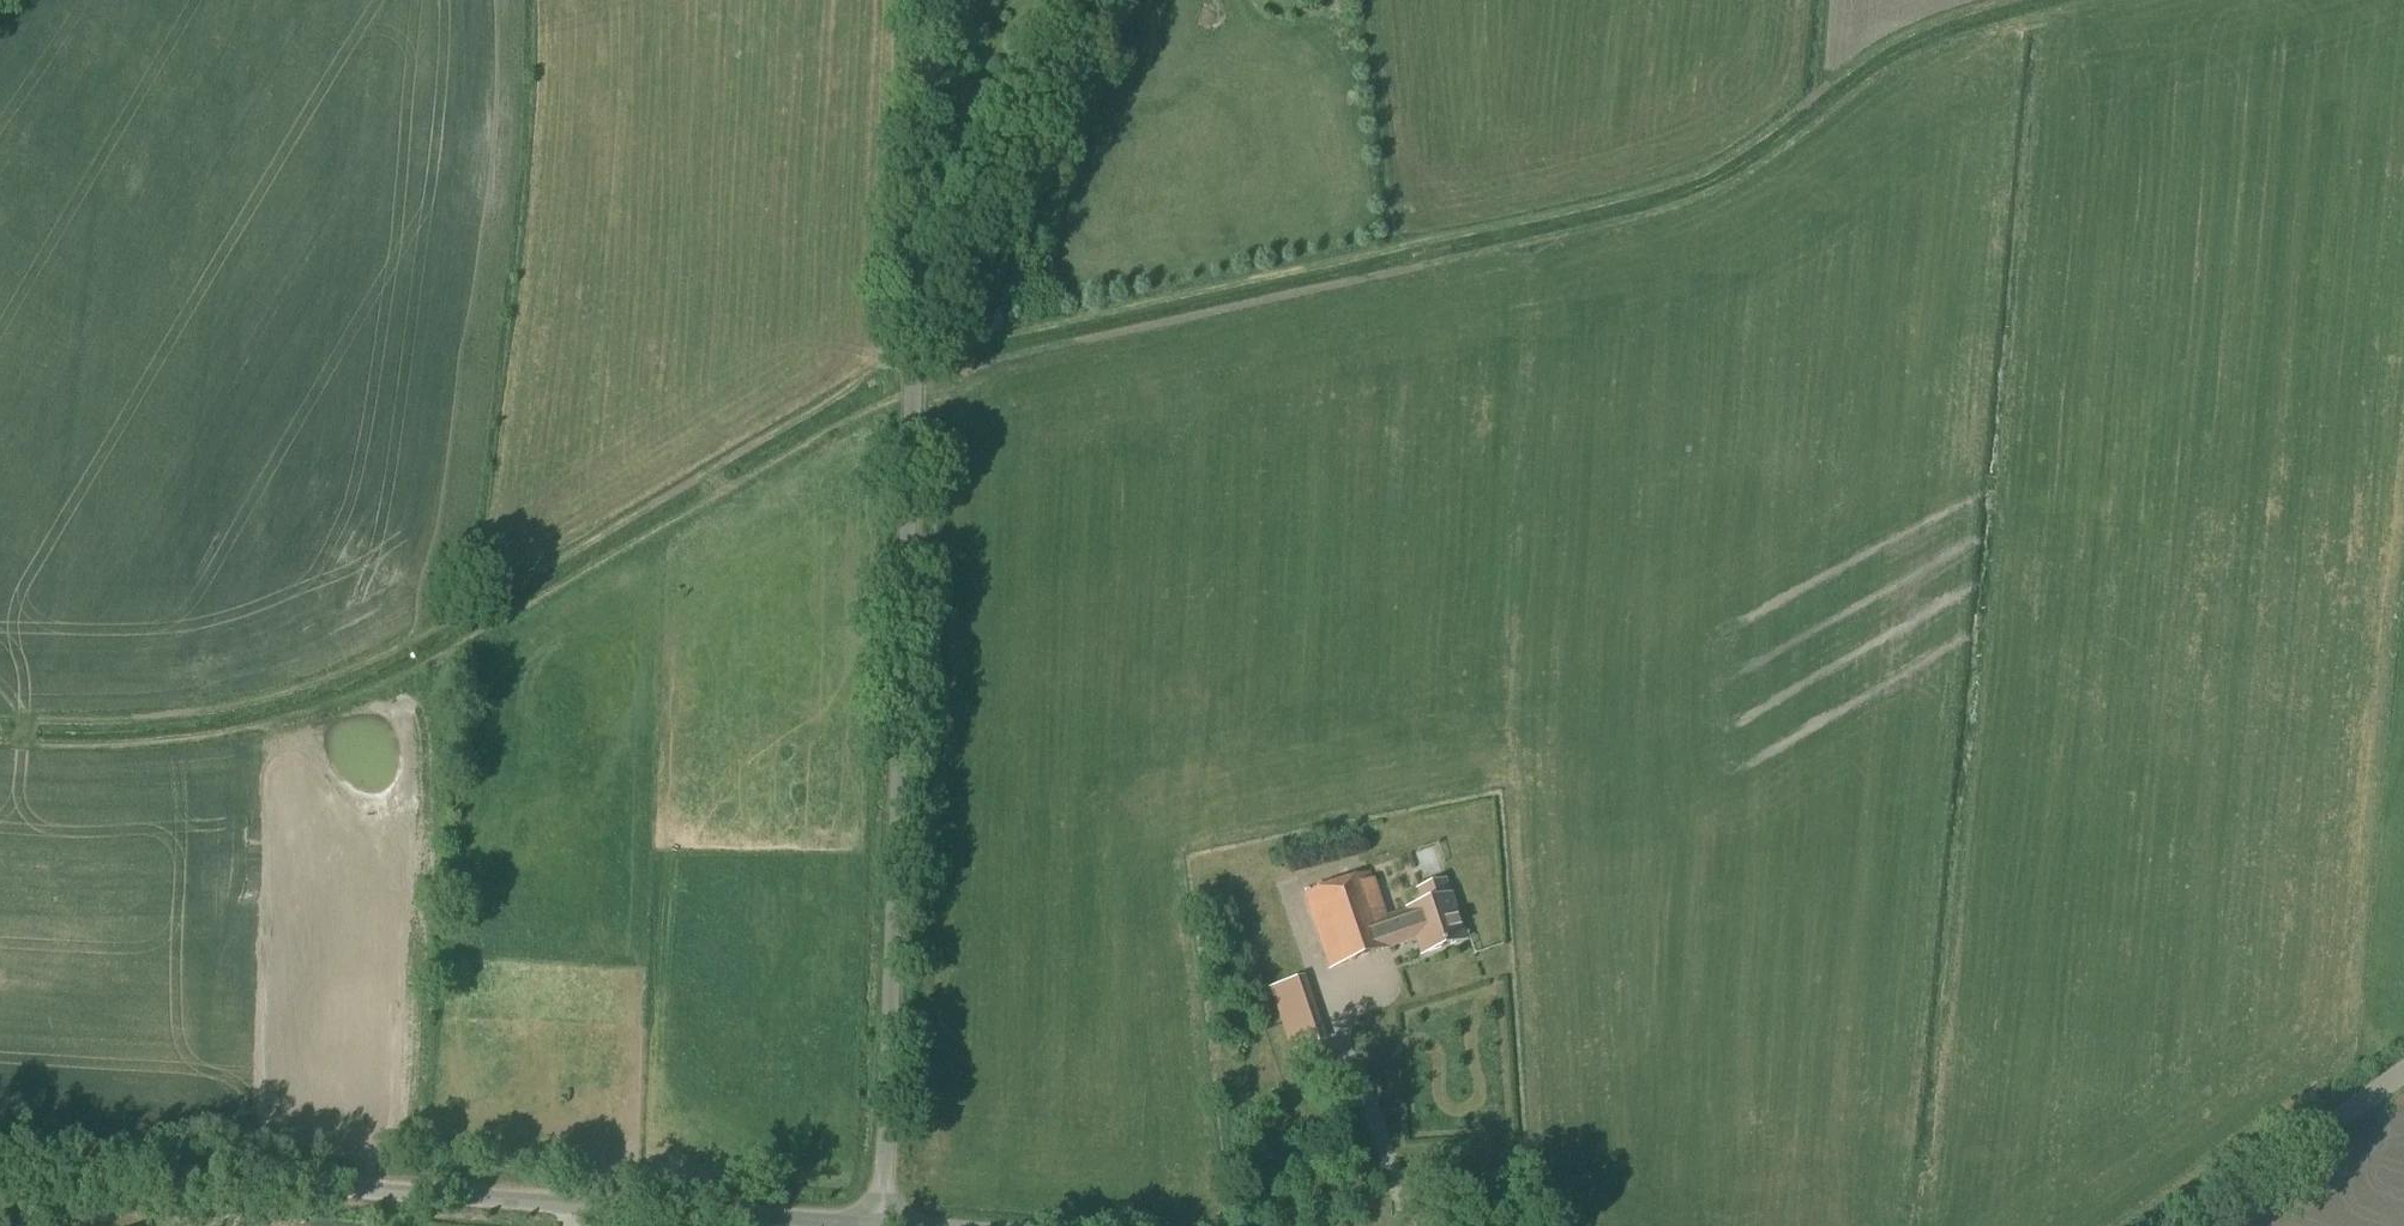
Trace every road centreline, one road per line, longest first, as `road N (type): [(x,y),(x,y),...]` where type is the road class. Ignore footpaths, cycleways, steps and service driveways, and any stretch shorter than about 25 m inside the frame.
road 1 (unclassified): [(882,1221),(930,0)]
road 2 (unclassified): [(882,1221),(0,1163)]
road 3 (unclassified): [(2403,1077),(2196,1225)]

